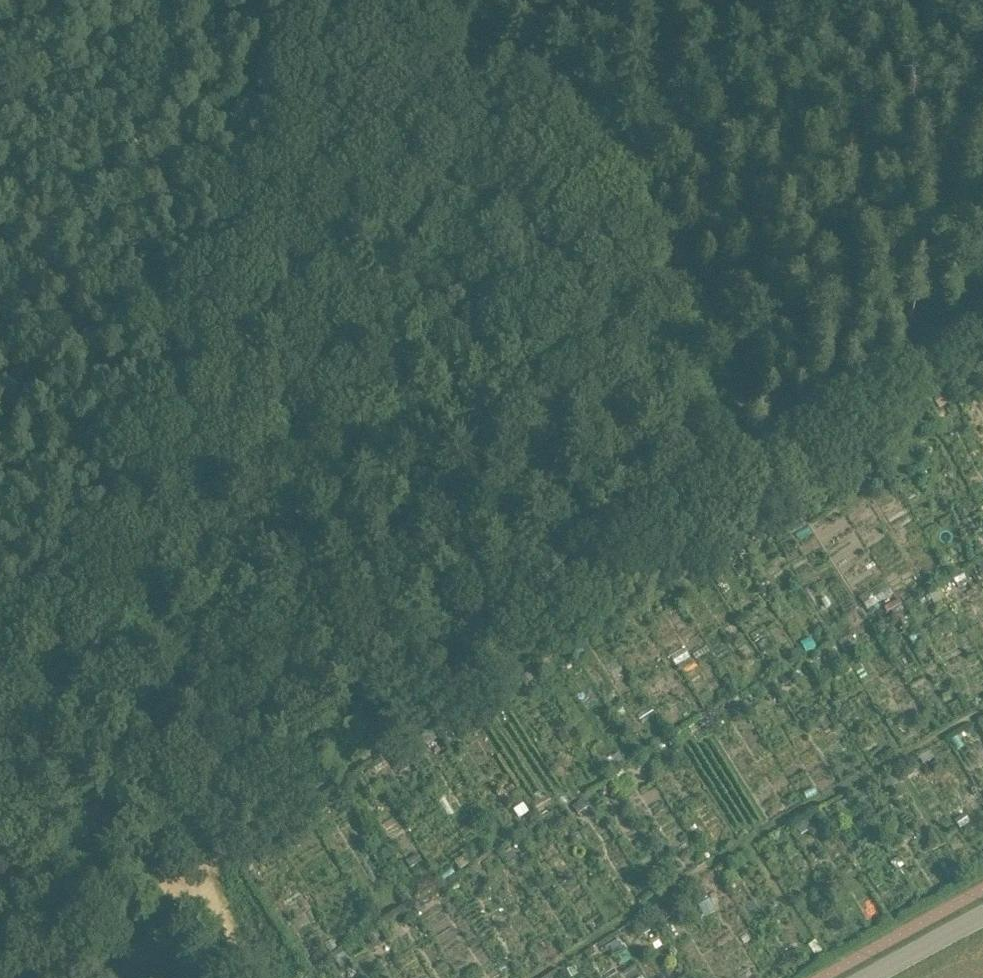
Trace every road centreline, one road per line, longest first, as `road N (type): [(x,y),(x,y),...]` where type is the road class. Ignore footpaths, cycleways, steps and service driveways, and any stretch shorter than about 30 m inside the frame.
road 1 (track): [(0,748),(52,665),(157,445),(333,0)]
road 2 (track): [(173,892),(176,879),(668,555),(730,492)]
road 3 (track): [(730,492),(730,374),(694,306),(577,151),(409,0)]
road 4 (track): [(982,711),(837,791),(533,977)]
road 5 (track): [(982,341),(730,492)]
road 6 (residential): [(867,977),(982,914)]
road 7 (track): [(730,374),(798,421),(838,431)]

